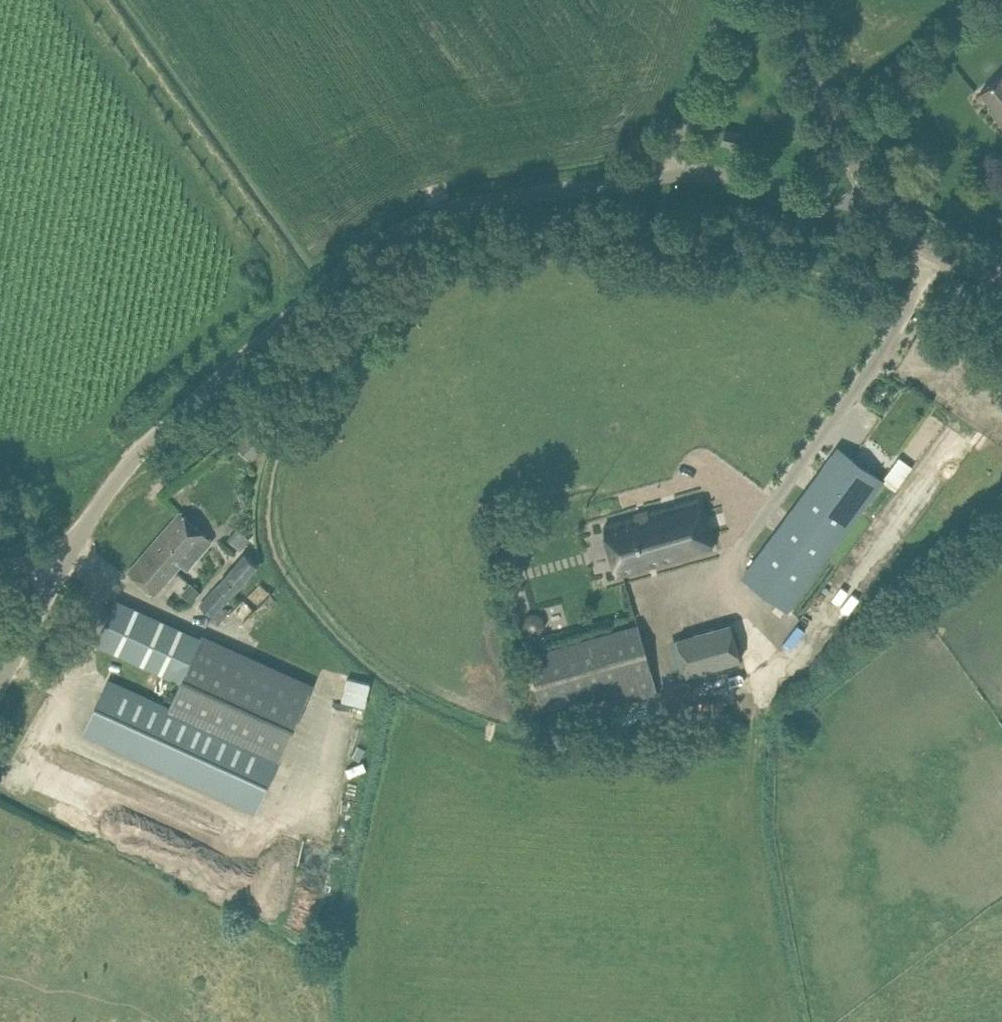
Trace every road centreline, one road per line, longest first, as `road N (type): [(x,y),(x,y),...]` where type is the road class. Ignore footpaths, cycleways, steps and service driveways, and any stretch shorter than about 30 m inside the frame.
road 1 (unclassified): [(63,568),(125,468),(362,255),(456,207),(645,177)]
road 2 (unclassified): [(645,177),(710,171),(890,214)]
road 3 (unclassified): [(890,214),(839,138),(795,0)]
road 4 (unclassified): [(645,177),(680,137),(726,0)]
road 5 (unclassified): [(0,693),(63,568)]
road 6 (unclassified): [(1001,274),(938,250),(890,214)]

